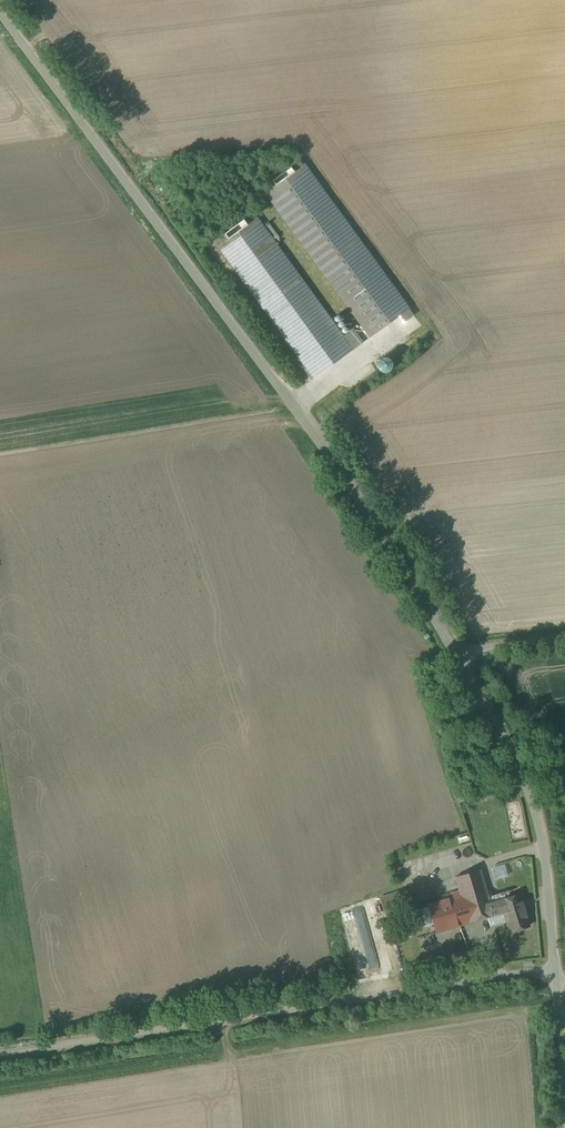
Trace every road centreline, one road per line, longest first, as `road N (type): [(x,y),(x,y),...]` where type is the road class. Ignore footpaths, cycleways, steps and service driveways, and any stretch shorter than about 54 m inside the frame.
road 1 (unclassified): [(0,16),(309,430),(456,654)]
road 2 (unclassified): [(557,980),(534,973),(0,1055)]
road 3 (unclassified): [(456,654),(536,813),(557,980)]

